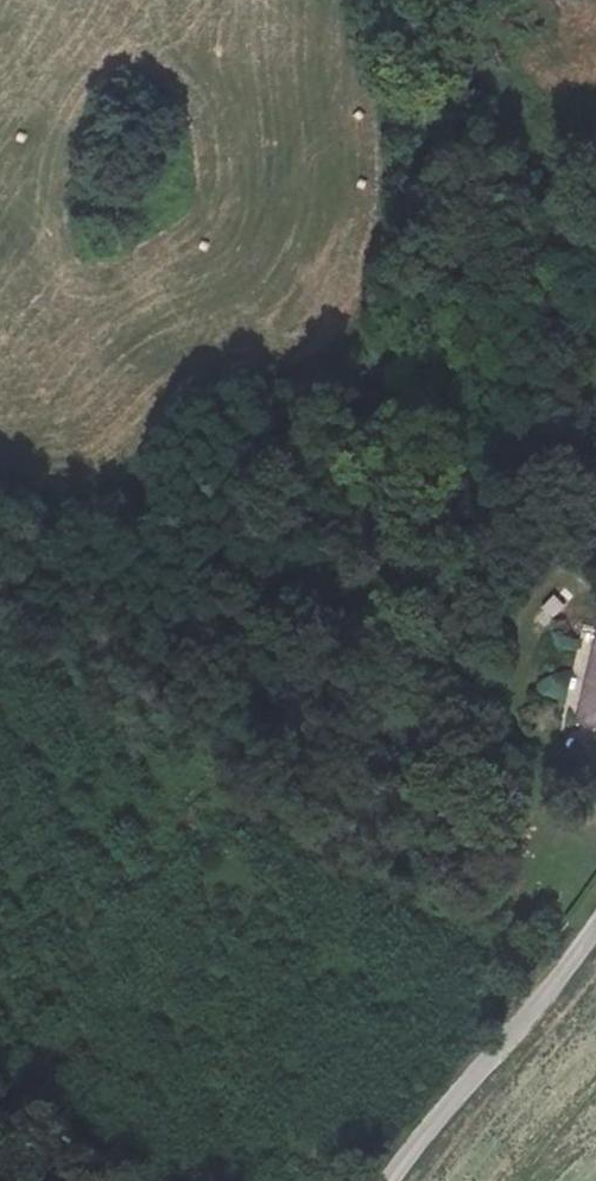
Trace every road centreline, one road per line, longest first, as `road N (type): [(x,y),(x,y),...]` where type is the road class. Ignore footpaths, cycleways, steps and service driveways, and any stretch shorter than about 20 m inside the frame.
road 1 (unclassified): [(595,930),(390,1180)]

